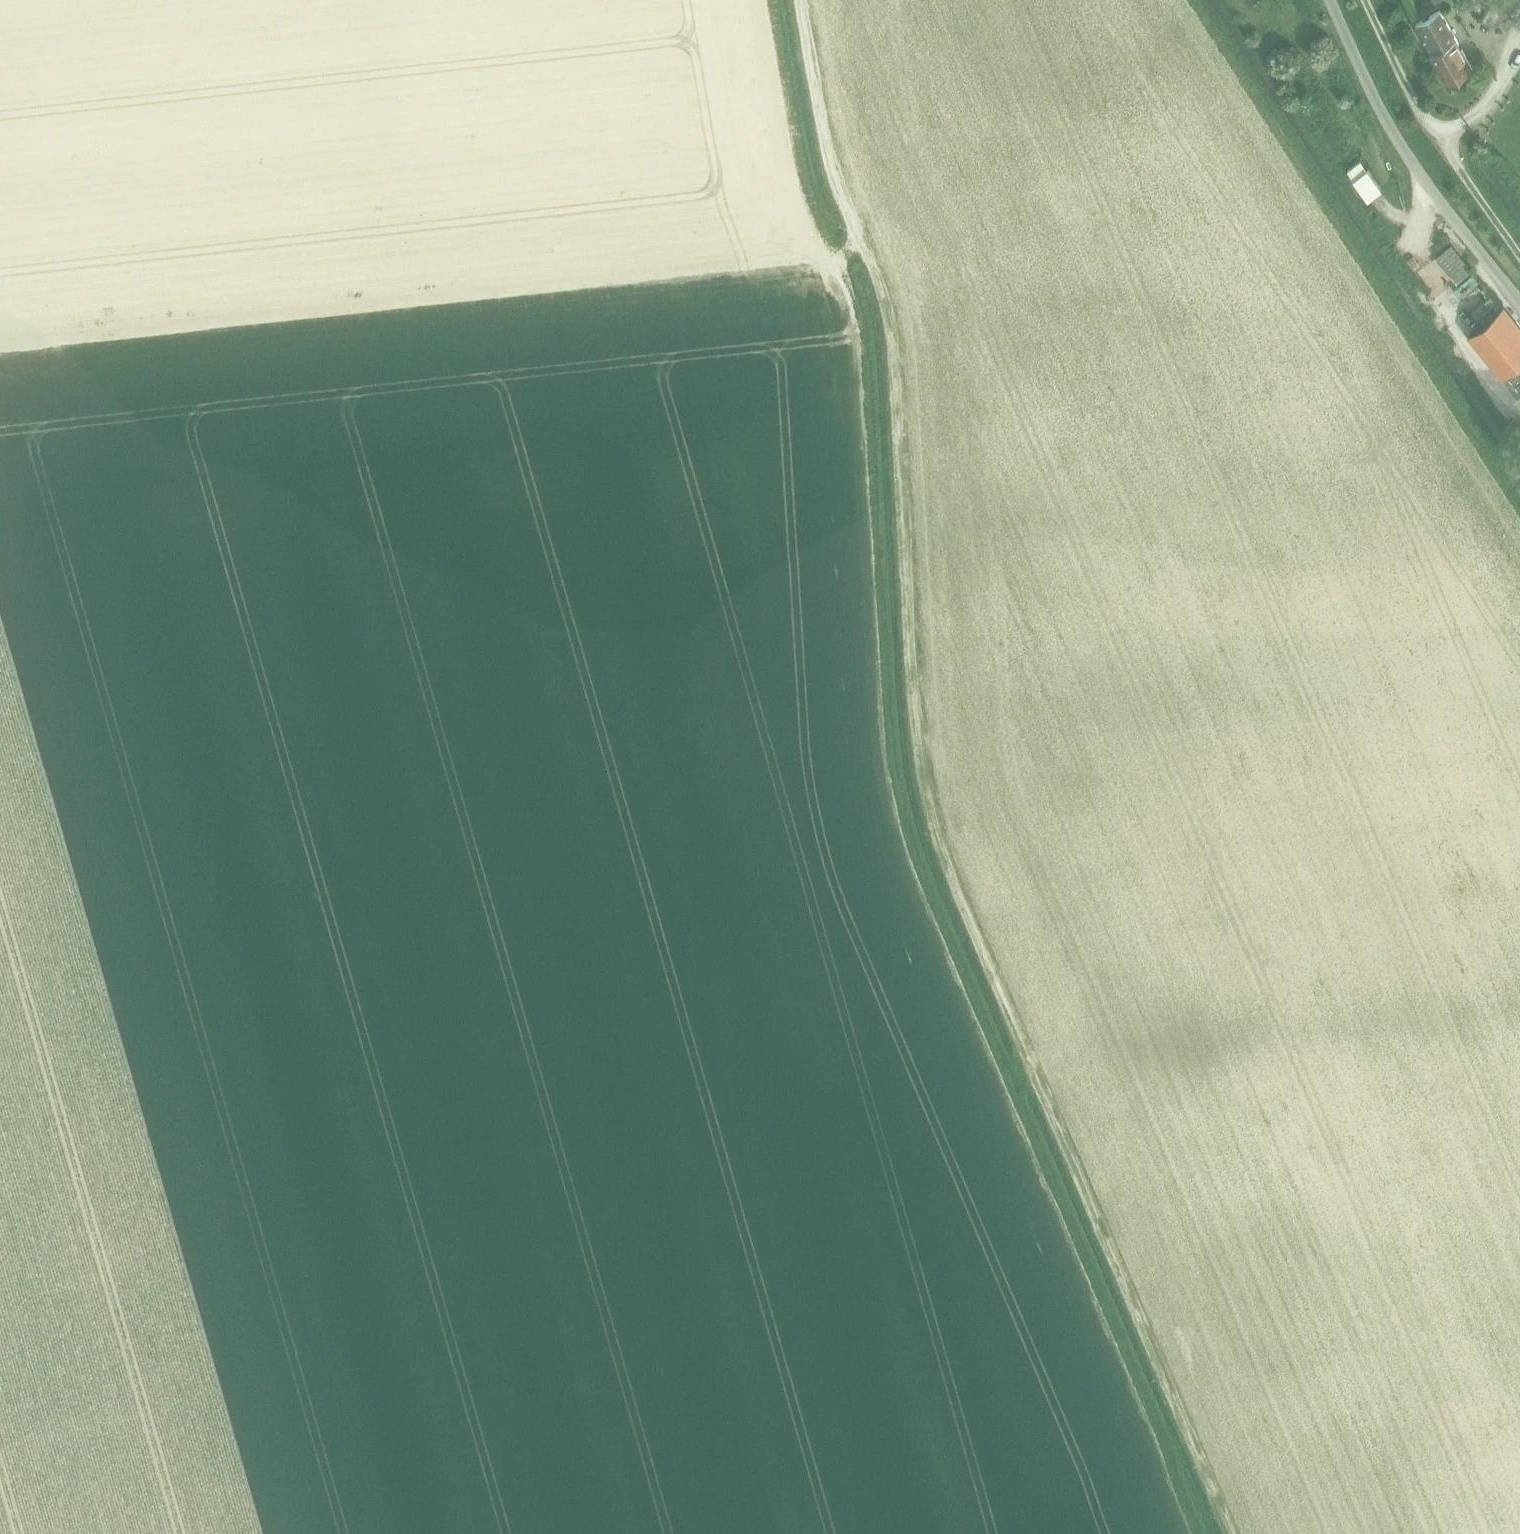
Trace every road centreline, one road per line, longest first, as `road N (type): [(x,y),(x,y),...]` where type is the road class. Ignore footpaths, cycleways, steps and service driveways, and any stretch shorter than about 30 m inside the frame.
road 1 (unclassified): [(1519,306),(1399,144),(1329,0)]

